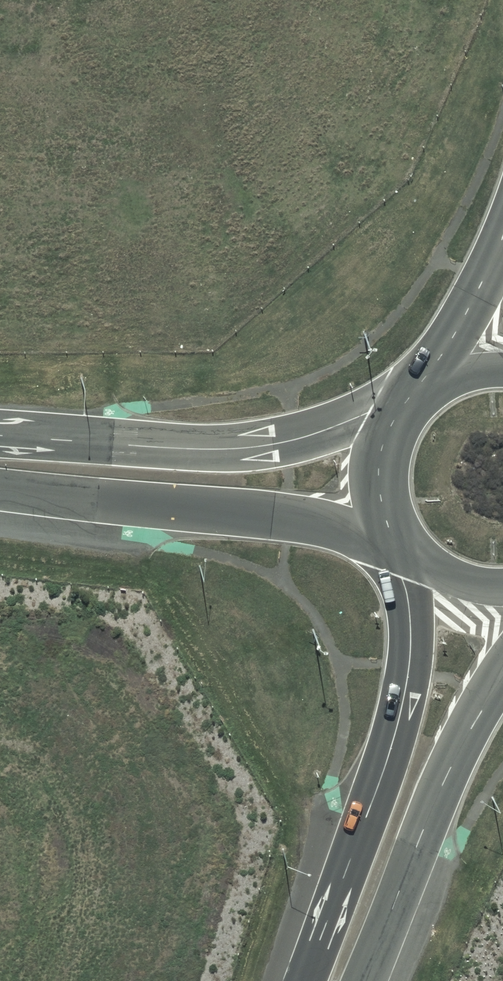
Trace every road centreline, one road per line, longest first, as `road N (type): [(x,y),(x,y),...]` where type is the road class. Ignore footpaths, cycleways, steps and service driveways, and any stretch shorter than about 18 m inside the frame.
road 1 (trunk): [(298,980),(408,668),(405,553)]
road 2 (secondary): [(0,437),(220,451),(293,441),(406,403)]
road 3 (secondary): [(391,531),(0,483)]
road 4 (trunk): [(502,657),(364,980)]
road 5 (trunk): [(423,387),(485,277),(502,227)]
road 6 (trunk): [(391,531),(379,465),(406,403)]

